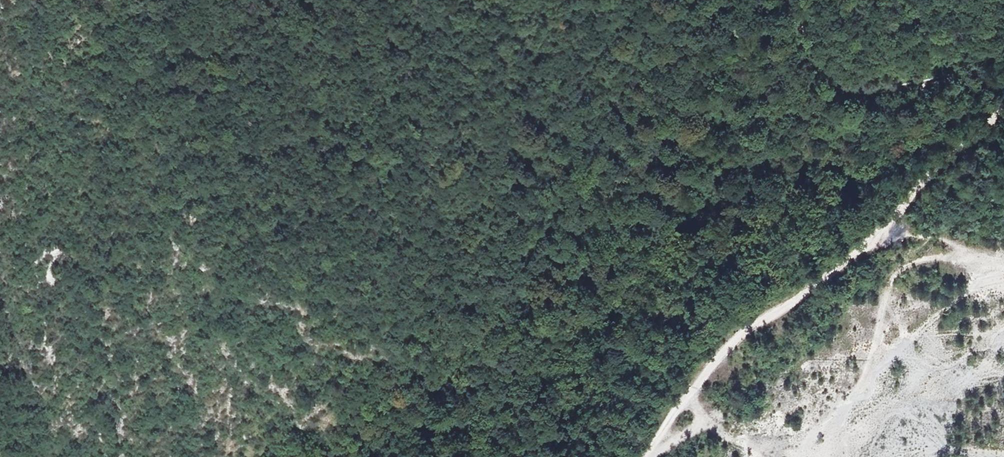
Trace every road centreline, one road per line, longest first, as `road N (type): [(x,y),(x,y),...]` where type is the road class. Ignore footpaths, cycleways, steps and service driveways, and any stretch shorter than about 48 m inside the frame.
road 1 (track): [(1003,112),(855,255),(749,327),(644,456)]

